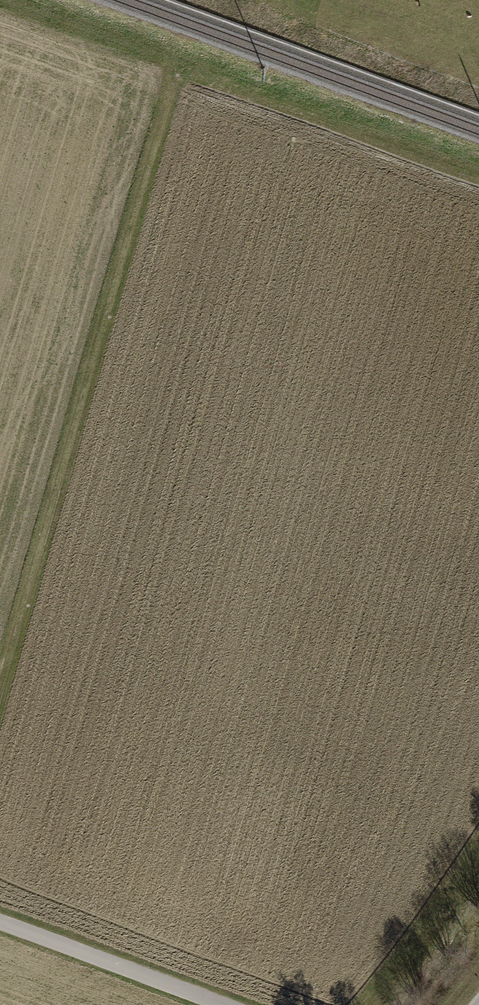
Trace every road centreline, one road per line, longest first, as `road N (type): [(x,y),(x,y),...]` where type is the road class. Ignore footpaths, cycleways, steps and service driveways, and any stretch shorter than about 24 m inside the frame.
road 1 (track): [(0,681),(183,82)]
road 2 (track): [(478,193),(0,8)]
road 3 (track): [(0,917),(230,1004)]

